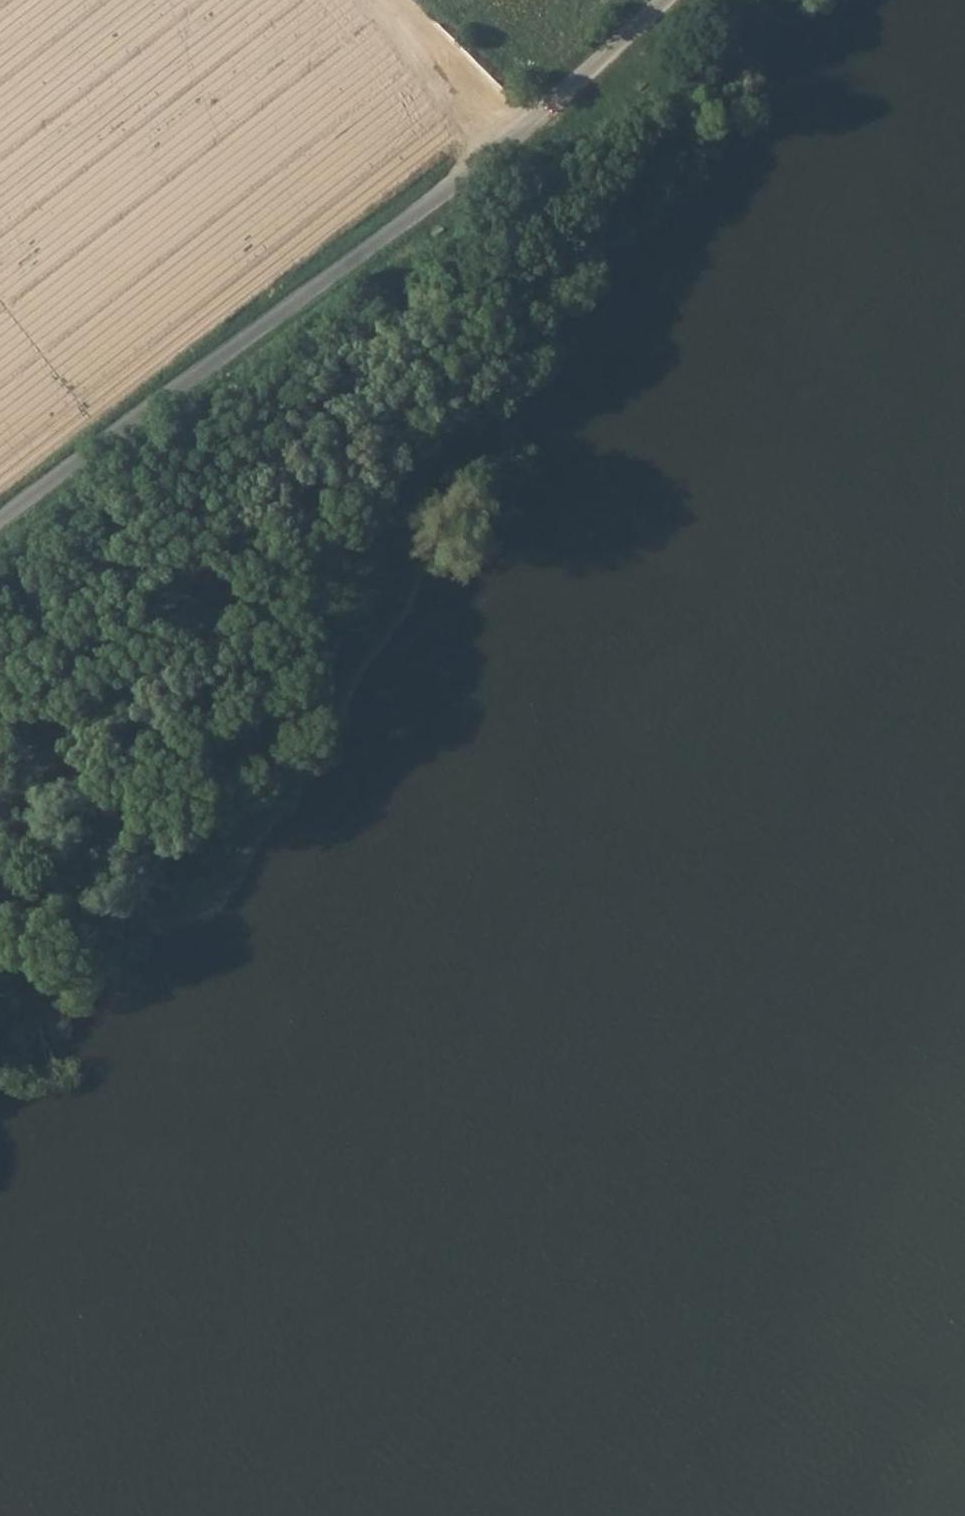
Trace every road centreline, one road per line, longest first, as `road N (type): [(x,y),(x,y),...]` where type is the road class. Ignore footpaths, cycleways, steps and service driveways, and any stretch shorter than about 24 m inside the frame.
road 1 (track): [(0,520),(441,190),(666,0)]

